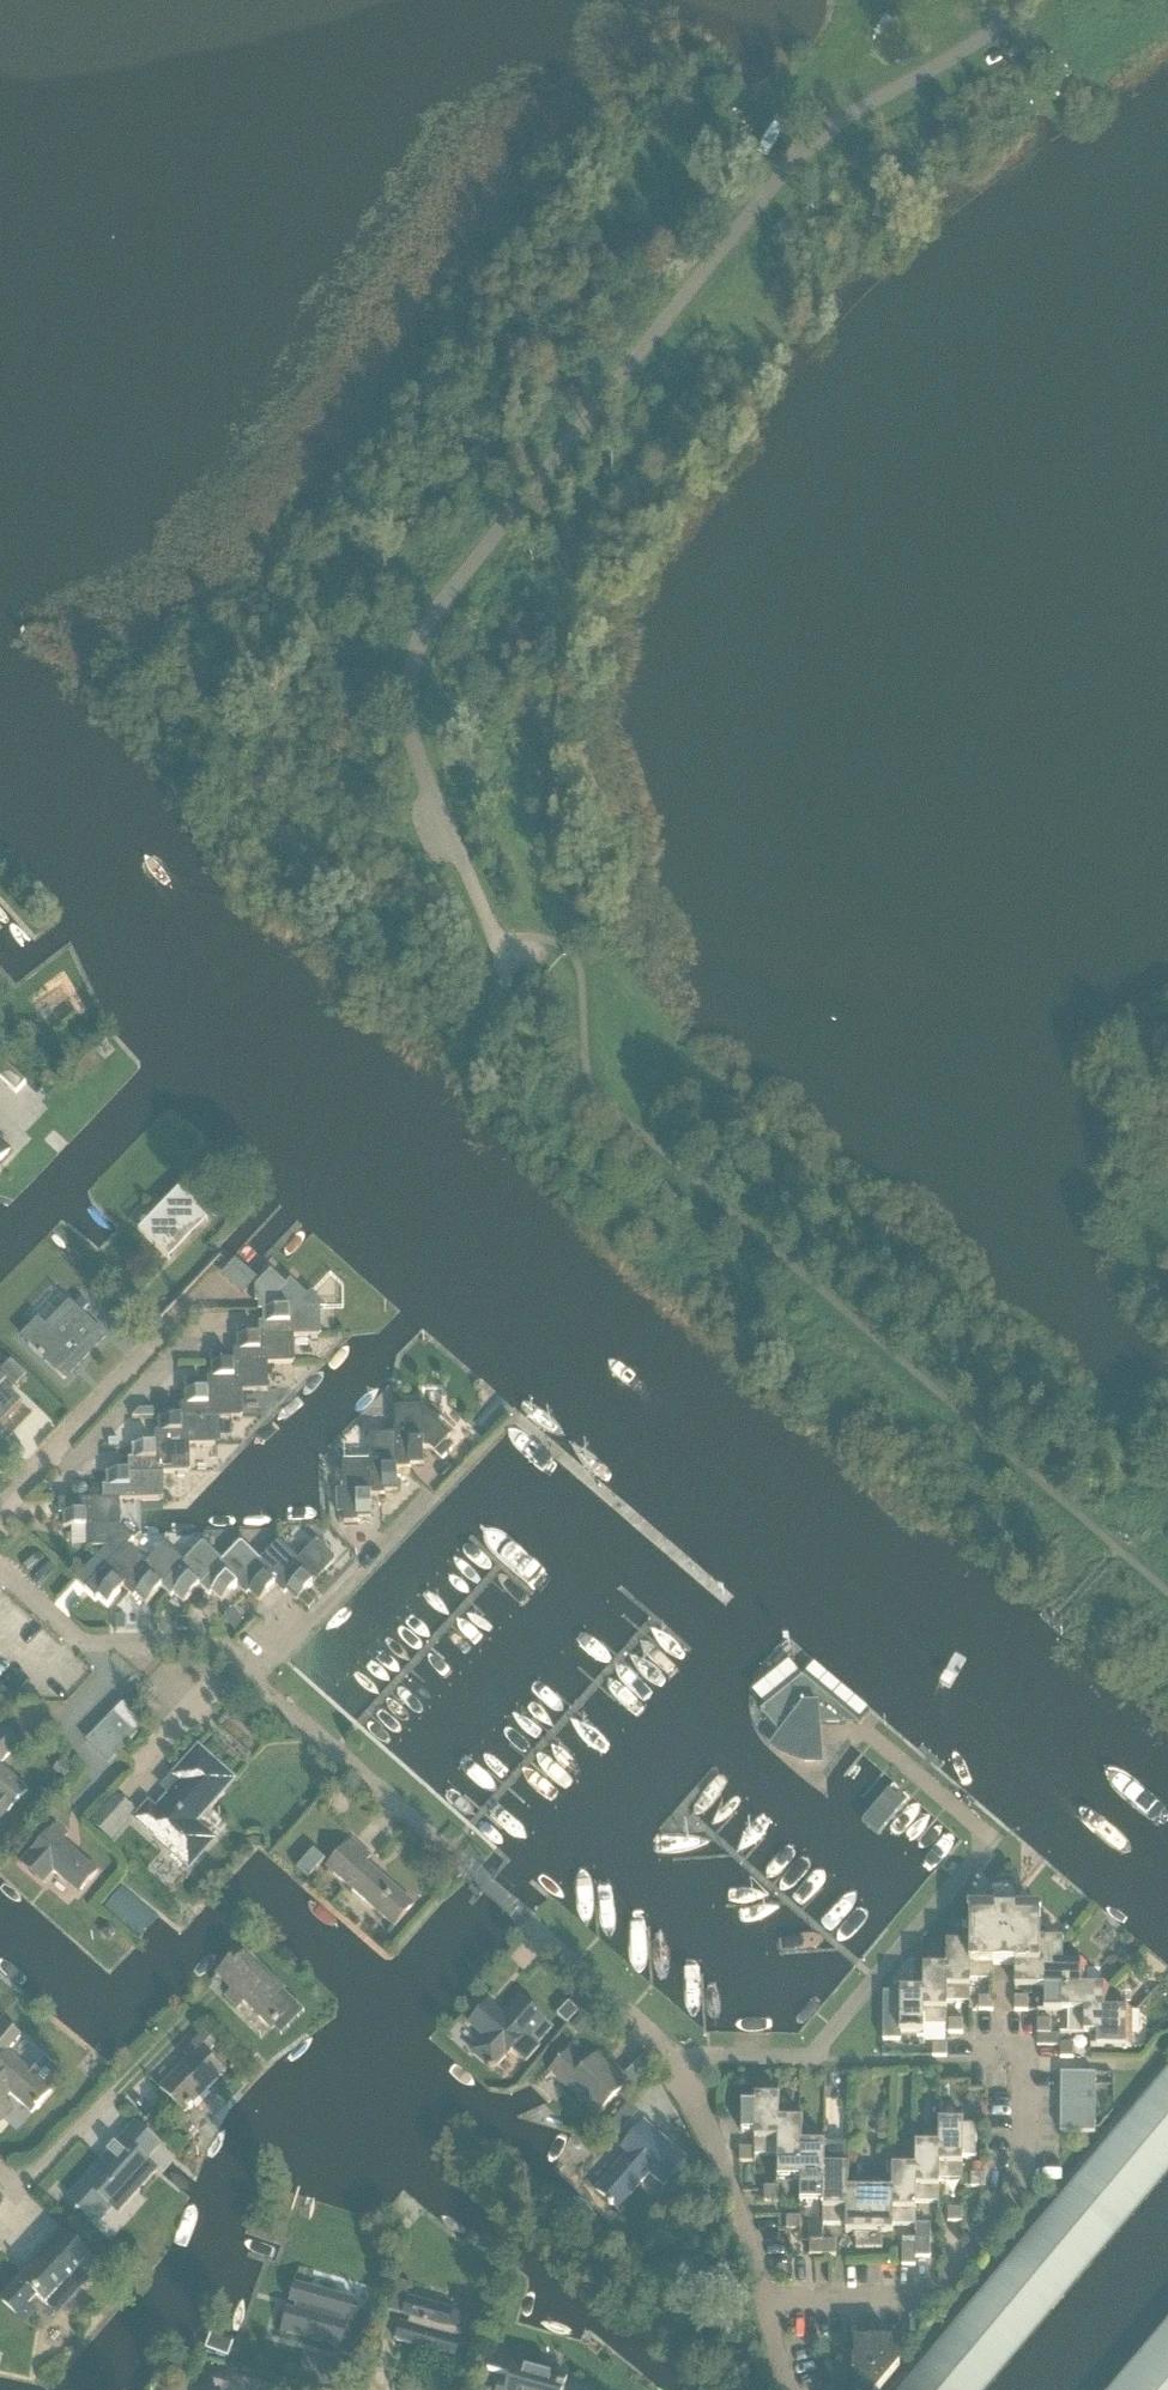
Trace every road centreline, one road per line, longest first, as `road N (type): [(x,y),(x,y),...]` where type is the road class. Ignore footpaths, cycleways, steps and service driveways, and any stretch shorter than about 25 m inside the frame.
road 1 (unclassified): [(687,2062),(720,2055),(808,2058),(990,1840),(864,1730),(831,1729)]
road 2 (unclassified): [(766,2308),(916,2295),(949,2280),(1024,2179),(1024,2048),(983,2047)]
road 3 (unclassified): [(1030,0),(834,128),(783,171)]
road 4 (residential): [(256,1677),(208,1641),(79,1639),(0,1568)]
road 5 (residential): [(465,1861),(256,1677)]
road 6 (unclassified): [(0,1508),(186,1310)]
road 7 (unclassified): [(766,2308),(687,2062)]
road 8 (residential): [(256,1677),(428,1497)]
road 9 (residential): [(687,2062),(530,1919)]
road 10 (unclassified): [(112,2094),(22,2188),(0,2168)]

